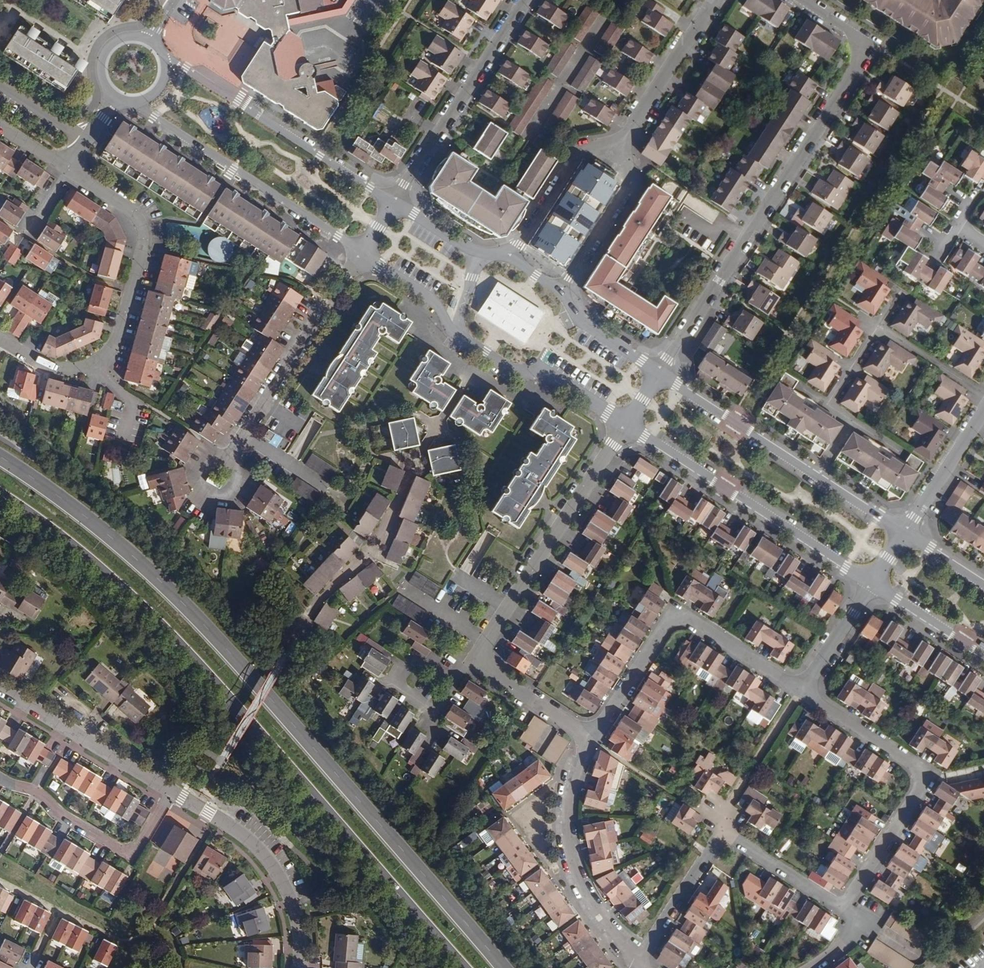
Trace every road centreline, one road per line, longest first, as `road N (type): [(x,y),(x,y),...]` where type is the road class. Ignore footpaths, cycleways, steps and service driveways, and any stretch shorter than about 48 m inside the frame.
road 1 (secondary): [(500,967),(161,585),(0,459)]
road 2 (secondary): [(0,498),(144,614),(458,967)]
road 3 (residential): [(658,374),(862,51),(844,25),(804,0)]
road 4 (residential): [(362,253),(434,300),(461,339),(512,371),(545,372),(625,424)]
road 5 (residential): [(851,913),(853,895),(917,792),(917,772),(799,690)]
road 6 (residential): [(625,424),(872,583)]
road 7 (residential): [(799,690),(677,618),(593,738)]
road 8 (residential): [(473,660),(625,424)]
road 9 (residential): [(139,102),(254,188),(362,253)]
road 10 (residential): [(394,202),(239,98),(166,60)]
road 11 (residential): [(219,478),(362,253)]
road 12 (residential): [(593,738),(574,788),(573,849),(587,892),(637,959)]
road 13 (residential): [(523,0),(394,202)]
road 14 (residential): [(105,356),(114,349),(145,248),(142,217),(70,164)]
road 15 (residential): [(172,793),(270,862),(294,911),(300,967)]
road 16 (residential): [(0,689),(172,793)]
road 17 (residential): [(815,474),(658,374)]
road 18 (residential): [(38,793),(129,854),(172,793)]
road 19 (residential): [(620,144),(714,0)]
road 20 (residential): [(561,290),(622,204),(629,174),(620,144)]
road 21 (residential): [(620,144),(574,155),(510,256)]
road 22 (residential): [(905,532),(983,408)]
road 23 (residential): [(593,738),(473,660)]
road 24 (residential): [(456,684),(434,719),(389,688),(411,656)]
road 25 (residential): [(872,583),(983,657)]
road 26 (residential): [(658,374),(580,322),(561,290)]
road 27 (residential): [(510,256),(464,247),(394,202)]
road 28 (residential): [(799,690),(872,583)]
road 29 (residential): [(983,393),(877,327)]

